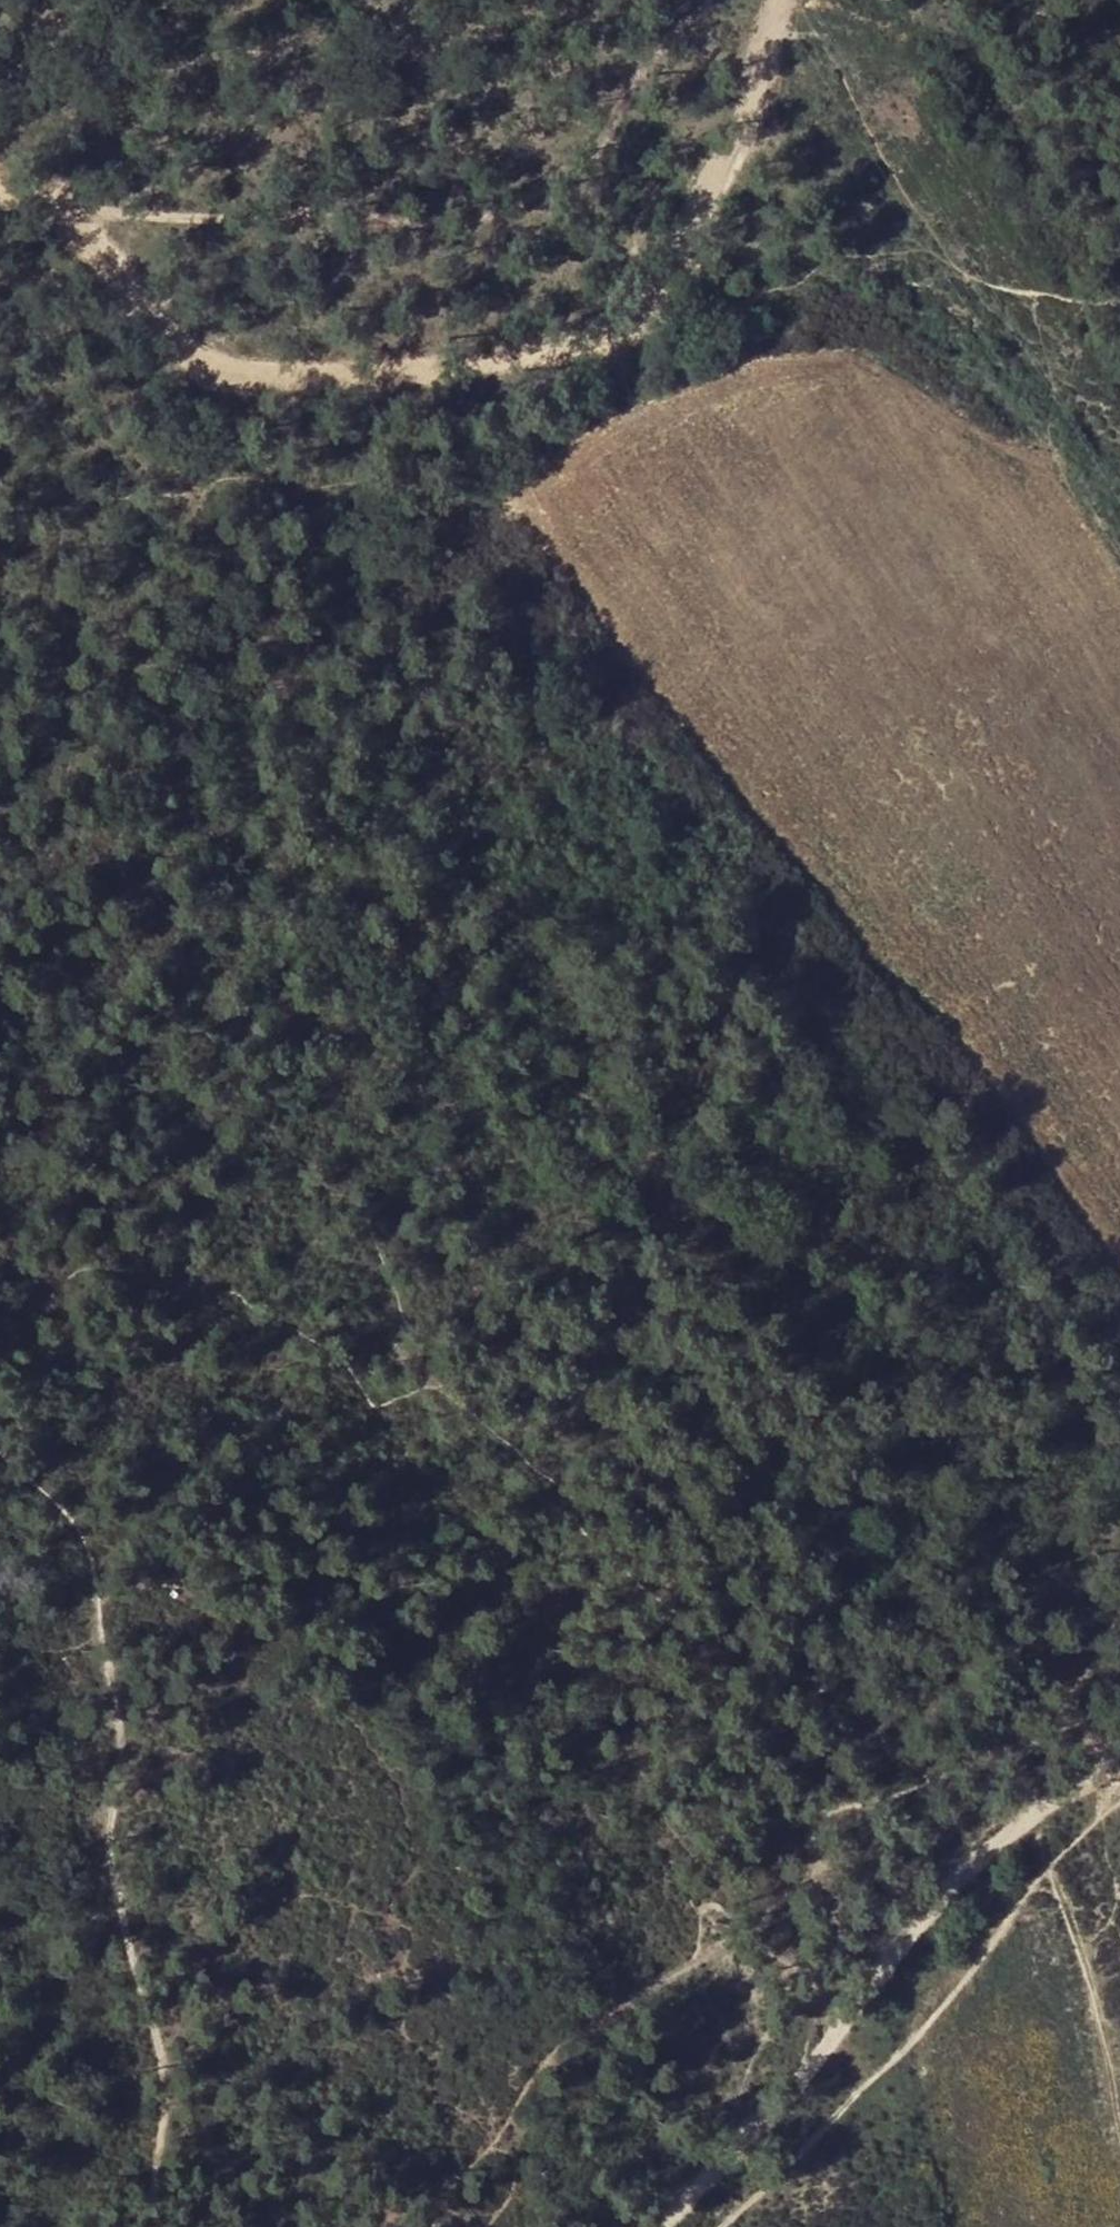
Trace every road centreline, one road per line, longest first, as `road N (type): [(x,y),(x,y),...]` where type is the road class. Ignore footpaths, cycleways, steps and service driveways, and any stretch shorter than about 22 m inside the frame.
road 1 (track): [(0,190),(61,212),(185,337),(284,363),(529,353),(601,331),(658,268),(779,0)]
road 2 (track): [(625,2226),(1119,1731)]

